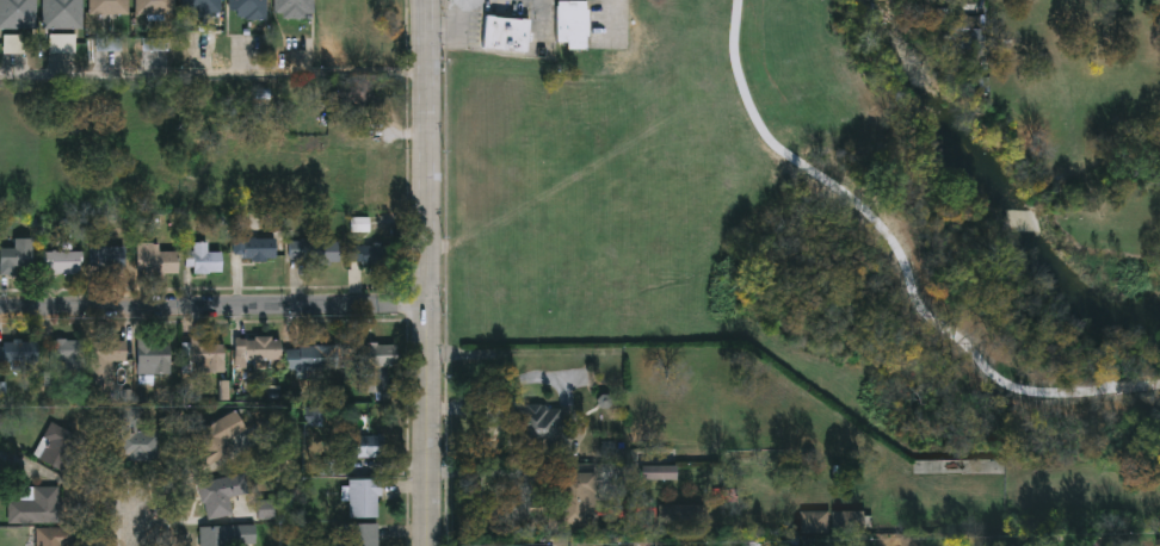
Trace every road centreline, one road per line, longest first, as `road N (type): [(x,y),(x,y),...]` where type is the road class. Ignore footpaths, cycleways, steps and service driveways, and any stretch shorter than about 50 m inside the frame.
road 1 (tertiary): [(428,0),(431,545)]
road 2 (residential): [(430,304),(0,306)]

